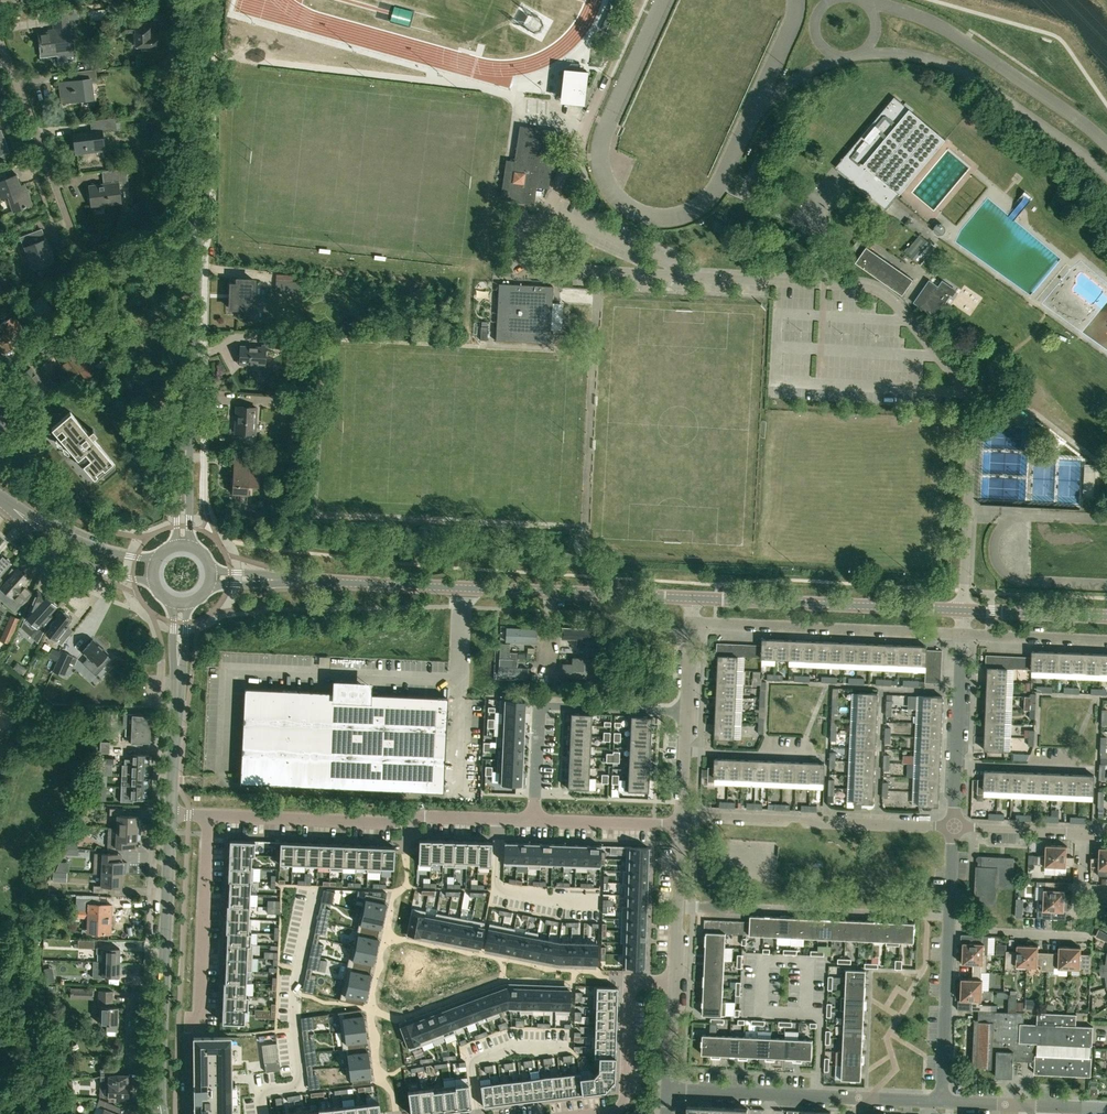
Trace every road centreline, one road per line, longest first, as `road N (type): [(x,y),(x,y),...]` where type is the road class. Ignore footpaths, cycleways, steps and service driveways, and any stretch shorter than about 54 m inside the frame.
road 1 (unclassified): [(965,609),(973,401),(921,333),(884,295),(853,284),(695,276)]
road 2 (tertiary): [(187,441),(197,0)]
road 3 (residential): [(0,305),(84,261),(0,34)]
road 4 (residential): [(211,814),(534,821)]
road 5 (tertiary): [(158,1080),(172,802)]
road 6 (residential): [(942,1102),(666,1088)]
road 7 (residential): [(691,622),(964,636)]
road 8 (residential): [(955,826),(682,816)]
road 9 (tertiary): [(965,609),(693,597)]
road 10 (residential): [(949,915),(679,906)]
road 11 (tertiary): [(552,591),(283,579)]
road 12 (residential): [(687,712),(539,705),(534,821)]
road 13 (unclassified): [(548,215),(526,226),(521,240),(526,262),(540,272),(695,276)]
road 14 (residential): [(211,814),(202,1021),(193,1021)]
road 15 (residential): [(584,1113),(614,1110),(628,1098),(631,981),(677,980)]
road 16 (residential): [(955,826),(964,636)]
road 17 (tertiary): [(0,498),(69,557),(152,583)]
road 18 (residential): [(942,1102),(949,930)]
road 19 (tertiary): [(156,560),(79,540),(0,496)]
road 20 (residential): [(1106,1109),(942,1102)]
road 21 (unclassified): [(695,276),(548,215)]
road 22 (residential): [(534,821),(655,825),(682,816)]
road 23 (residential): [(964,636),(1106,642)]
road 24 (tertiary): [(1106,616),(965,609)]
road 25 (tertiary): [(693,597),(552,591)]
road 26 (residential): [(824,757),(685,752)]
road 27 (residential): [(1084,936),(949,930)]
road 28 (residential): [(1083,832),(955,826)]

